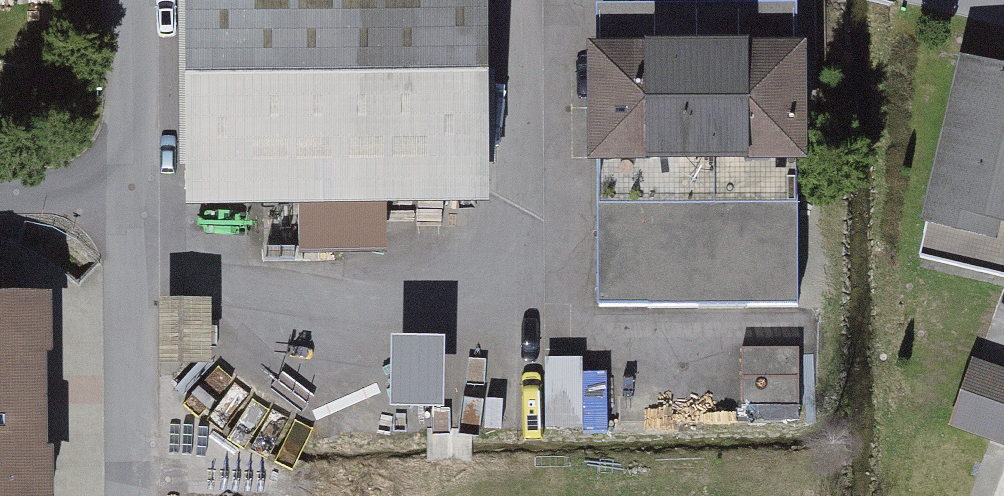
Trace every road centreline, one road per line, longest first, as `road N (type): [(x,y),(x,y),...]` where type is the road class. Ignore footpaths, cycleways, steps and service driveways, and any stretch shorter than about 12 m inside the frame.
road 1 (residential): [(139,197),(144,495)]
road 2 (residential): [(142,0),(139,197)]
road 3 (residential): [(139,197),(0,196)]

